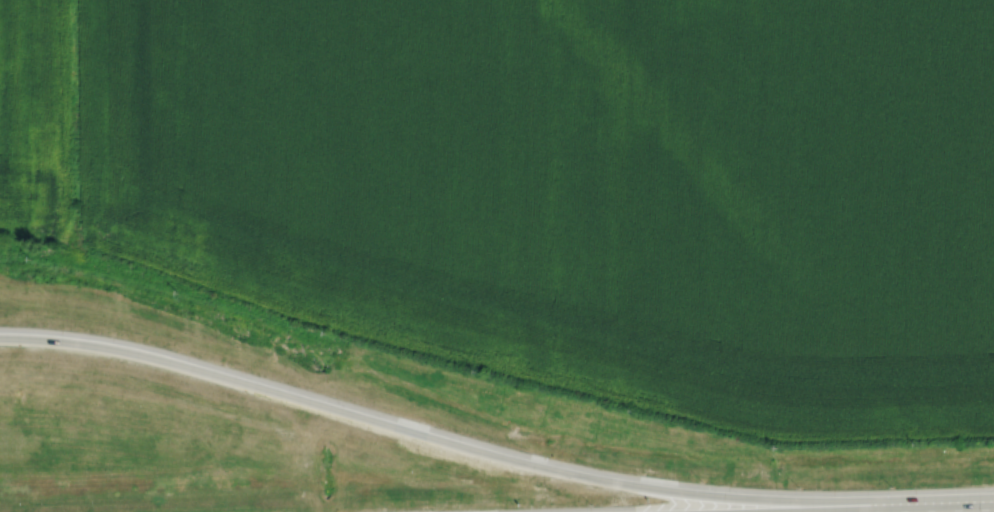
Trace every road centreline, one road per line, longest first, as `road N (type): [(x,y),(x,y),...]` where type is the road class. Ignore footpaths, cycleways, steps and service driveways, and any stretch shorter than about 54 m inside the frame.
road 1 (motorway): [(993,504),(748,499),(589,478),(148,355),(0,337)]

